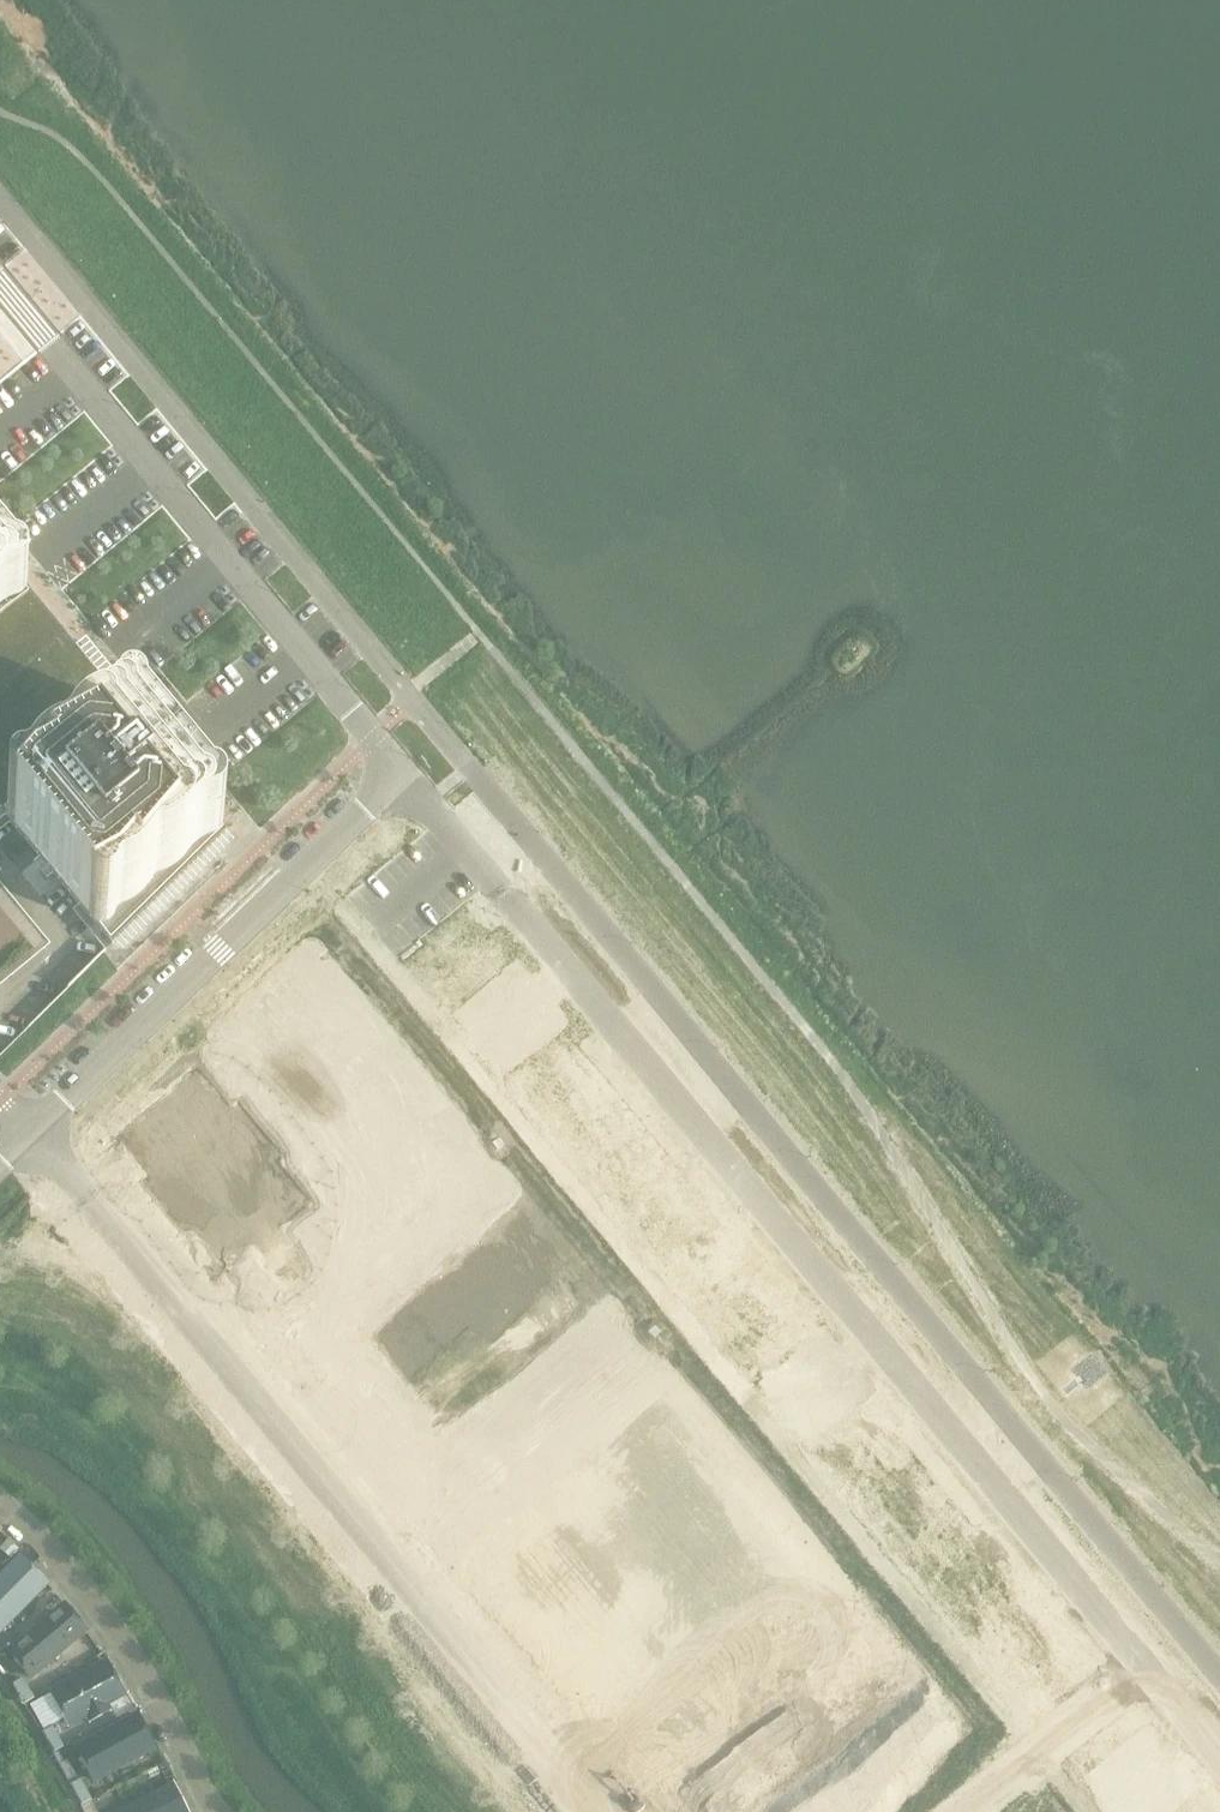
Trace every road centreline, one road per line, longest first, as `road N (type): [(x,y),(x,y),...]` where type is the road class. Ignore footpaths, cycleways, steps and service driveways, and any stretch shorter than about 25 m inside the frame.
road 1 (residential): [(1219,1763),(495,882)]
road 2 (tertiary): [(0,282),(401,773)]
road 3 (tertiary): [(0,1162),(401,773)]
road 4 (residential): [(0,1496),(55,1550),(151,1682),(219,1811)]
road 5 (residential): [(401,773),(495,882)]

